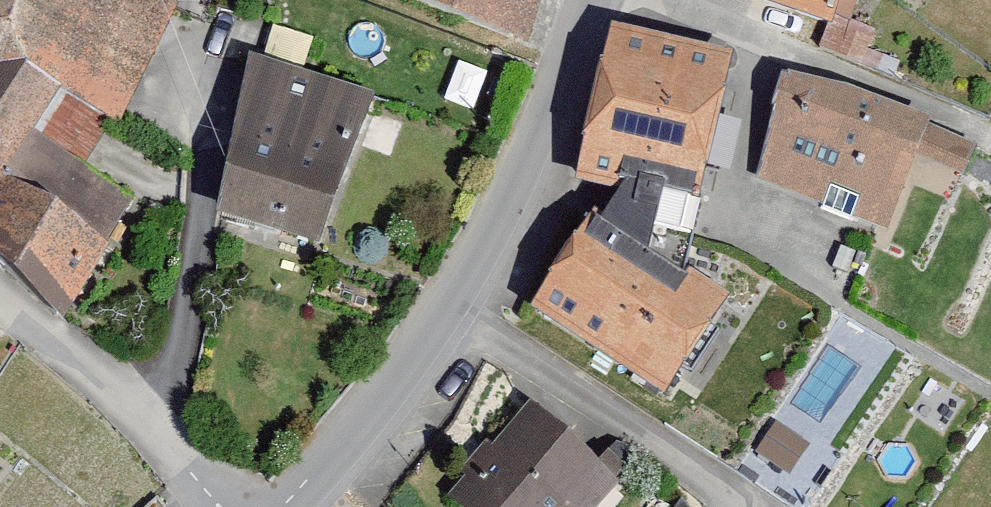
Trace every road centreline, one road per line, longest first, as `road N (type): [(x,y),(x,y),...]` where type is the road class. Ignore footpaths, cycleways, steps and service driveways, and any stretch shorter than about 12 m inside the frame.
road 1 (unclassified): [(284,506),(457,309),(522,203),(600,0)]
road 2 (residential): [(680,0),(898,91),(990,147)]
road 3 (residential): [(213,506),(0,302)]

